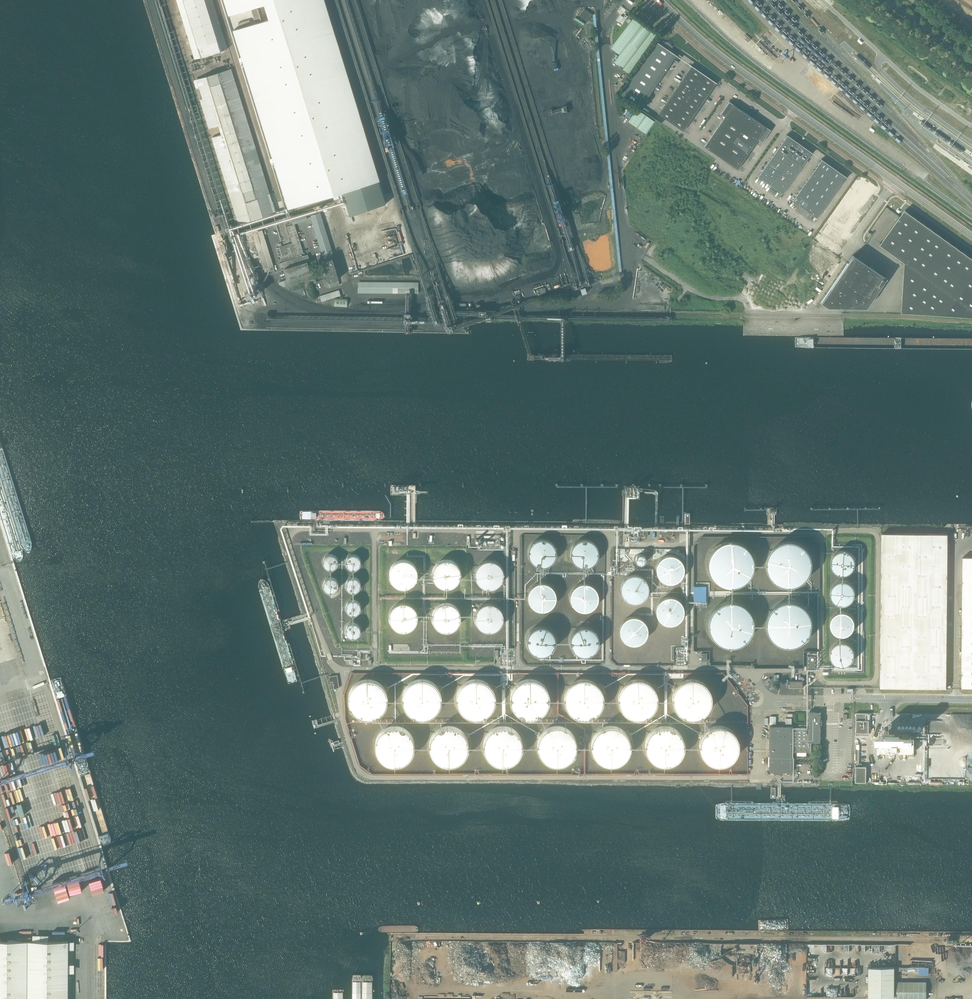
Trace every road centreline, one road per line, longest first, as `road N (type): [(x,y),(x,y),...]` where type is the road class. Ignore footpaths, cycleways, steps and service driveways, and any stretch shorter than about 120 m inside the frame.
road 1 (tertiary): [(894,181),(712,49),(659,0)]

